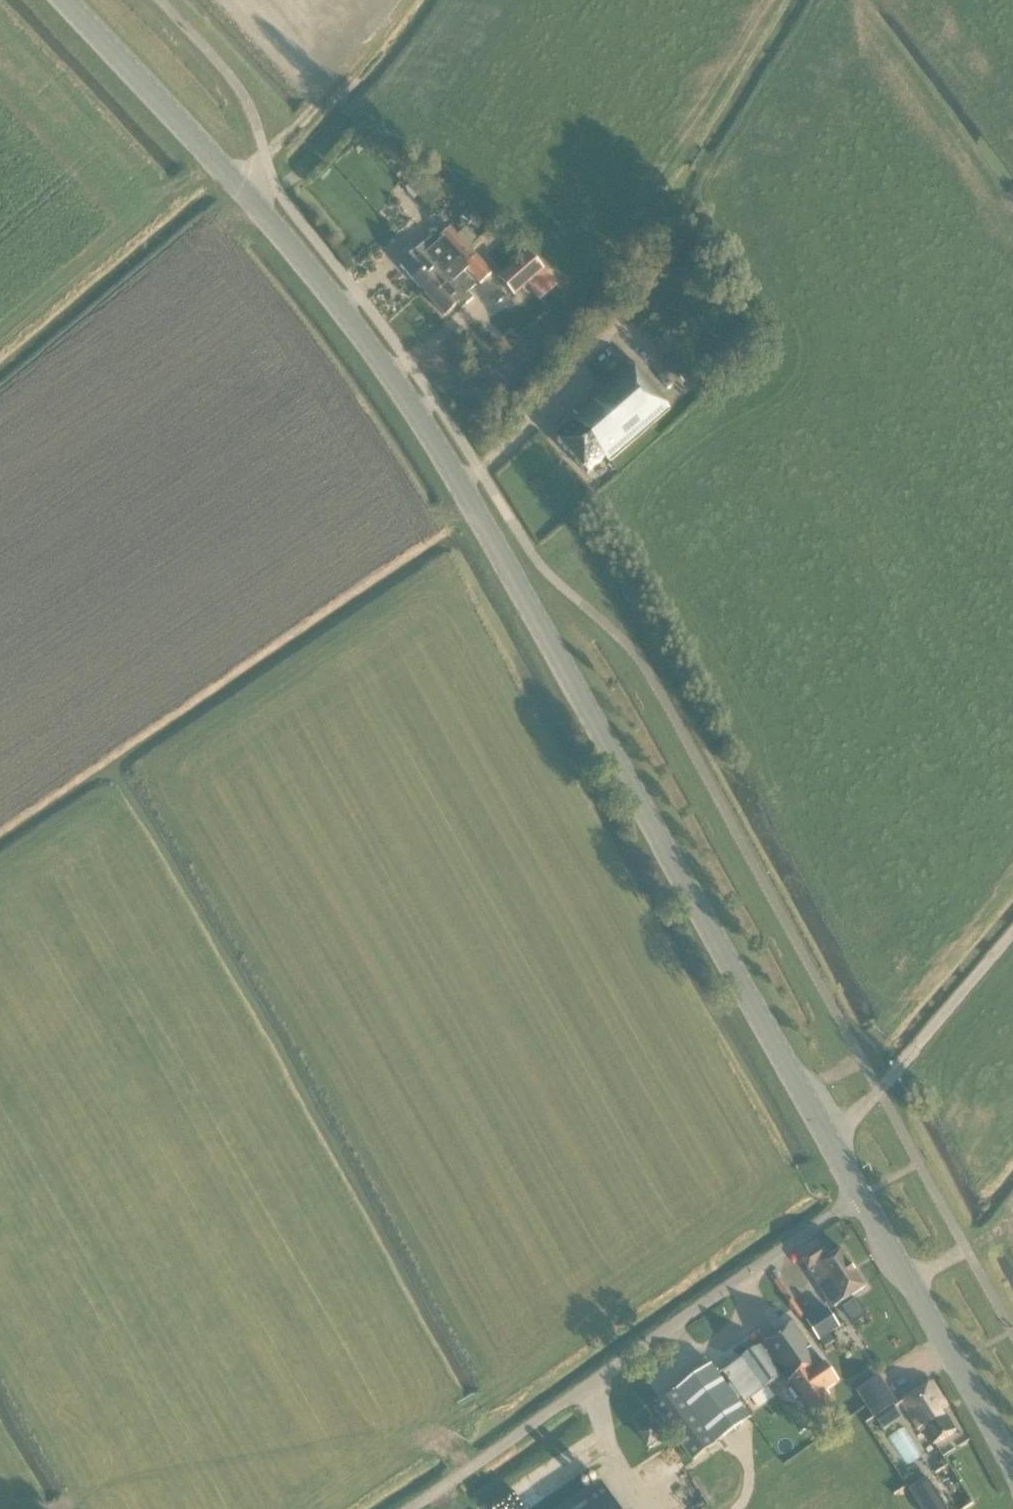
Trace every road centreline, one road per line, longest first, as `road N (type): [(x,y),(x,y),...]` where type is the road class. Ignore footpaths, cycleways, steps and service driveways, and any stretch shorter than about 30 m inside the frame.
road 1 (primary): [(862,1197),(428,431),(263,214),(63,0)]
road 2 (unclassified): [(410,1508),(862,1197)]
road 3 (primary): [(1012,1466),(862,1197)]

